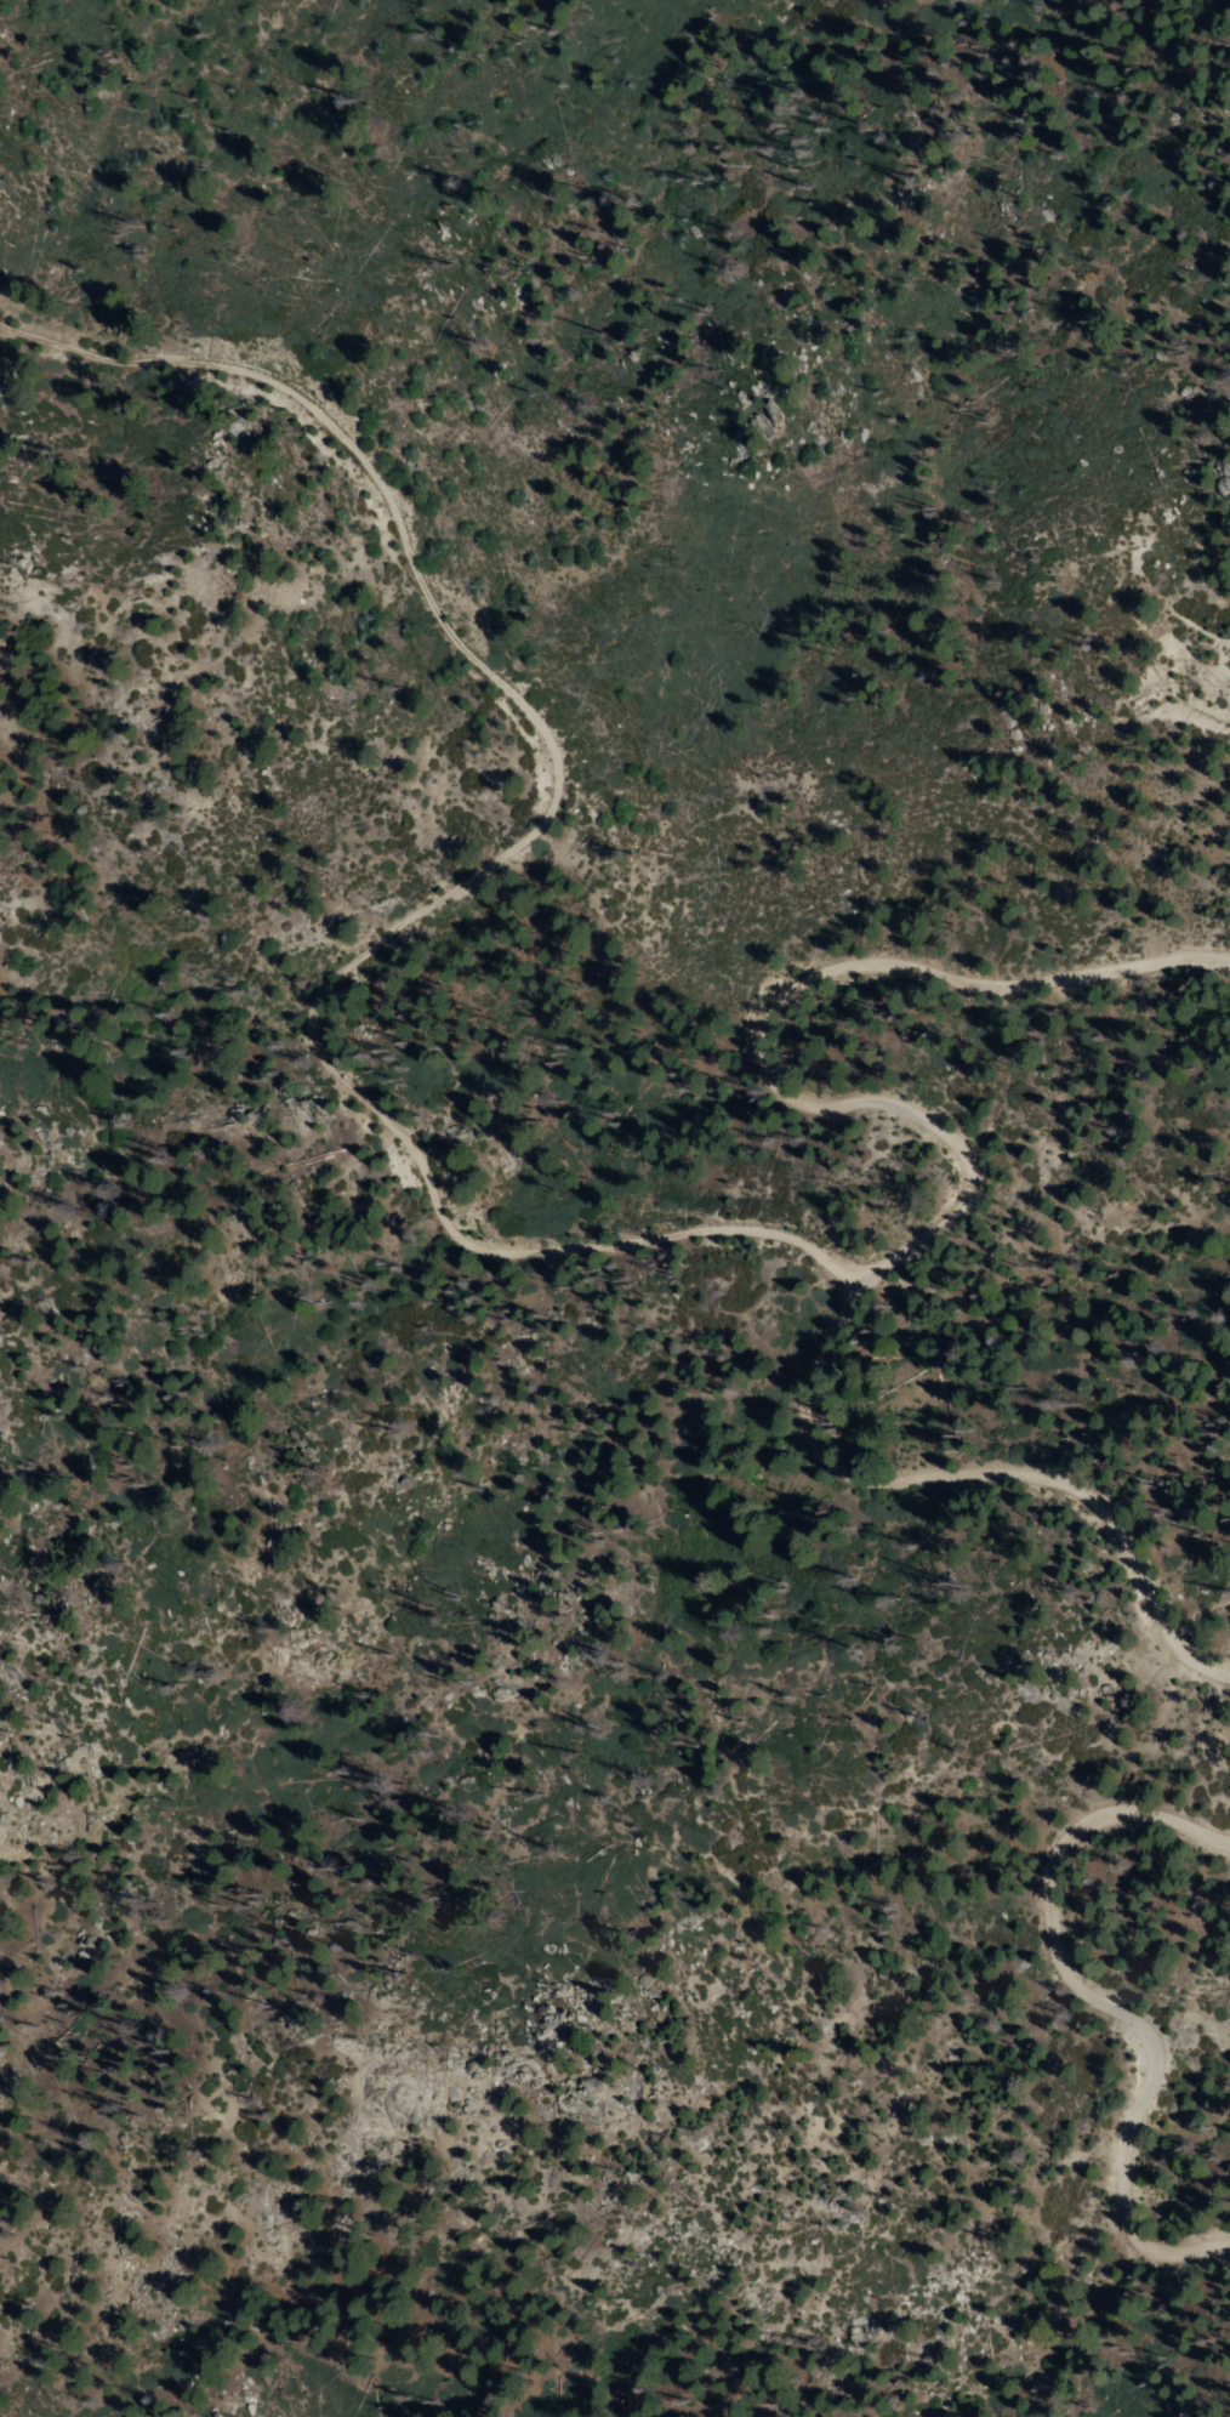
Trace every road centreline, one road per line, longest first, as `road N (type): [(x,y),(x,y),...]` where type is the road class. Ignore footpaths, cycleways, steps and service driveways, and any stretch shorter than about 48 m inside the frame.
road 1 (track): [(858,1280),(769,1230),(531,1249),(465,1242),(397,1130),(323,1050),(323,976),(506,842),(554,786),(530,706),(435,621),(377,499),(251,369),(58,340),(0,316)]
road 2 (residential): [(1229,1674),(1183,1654),(1093,1496),(1032,1474),(845,1472),(820,1450),(813,1416),(858,1280),(951,1223),(970,1190),(970,1165),(927,1117),(900,1104),(799,1102),(784,1088),(764,1039),(785,999),(819,971),(907,968),(984,993),(1157,959),(1229,962)]
road 3 (residential): [(1229,2245),(1174,2256),(1123,2228),(1140,2035),(1058,1955),(1054,1859),(1109,1812),(1229,1845)]

